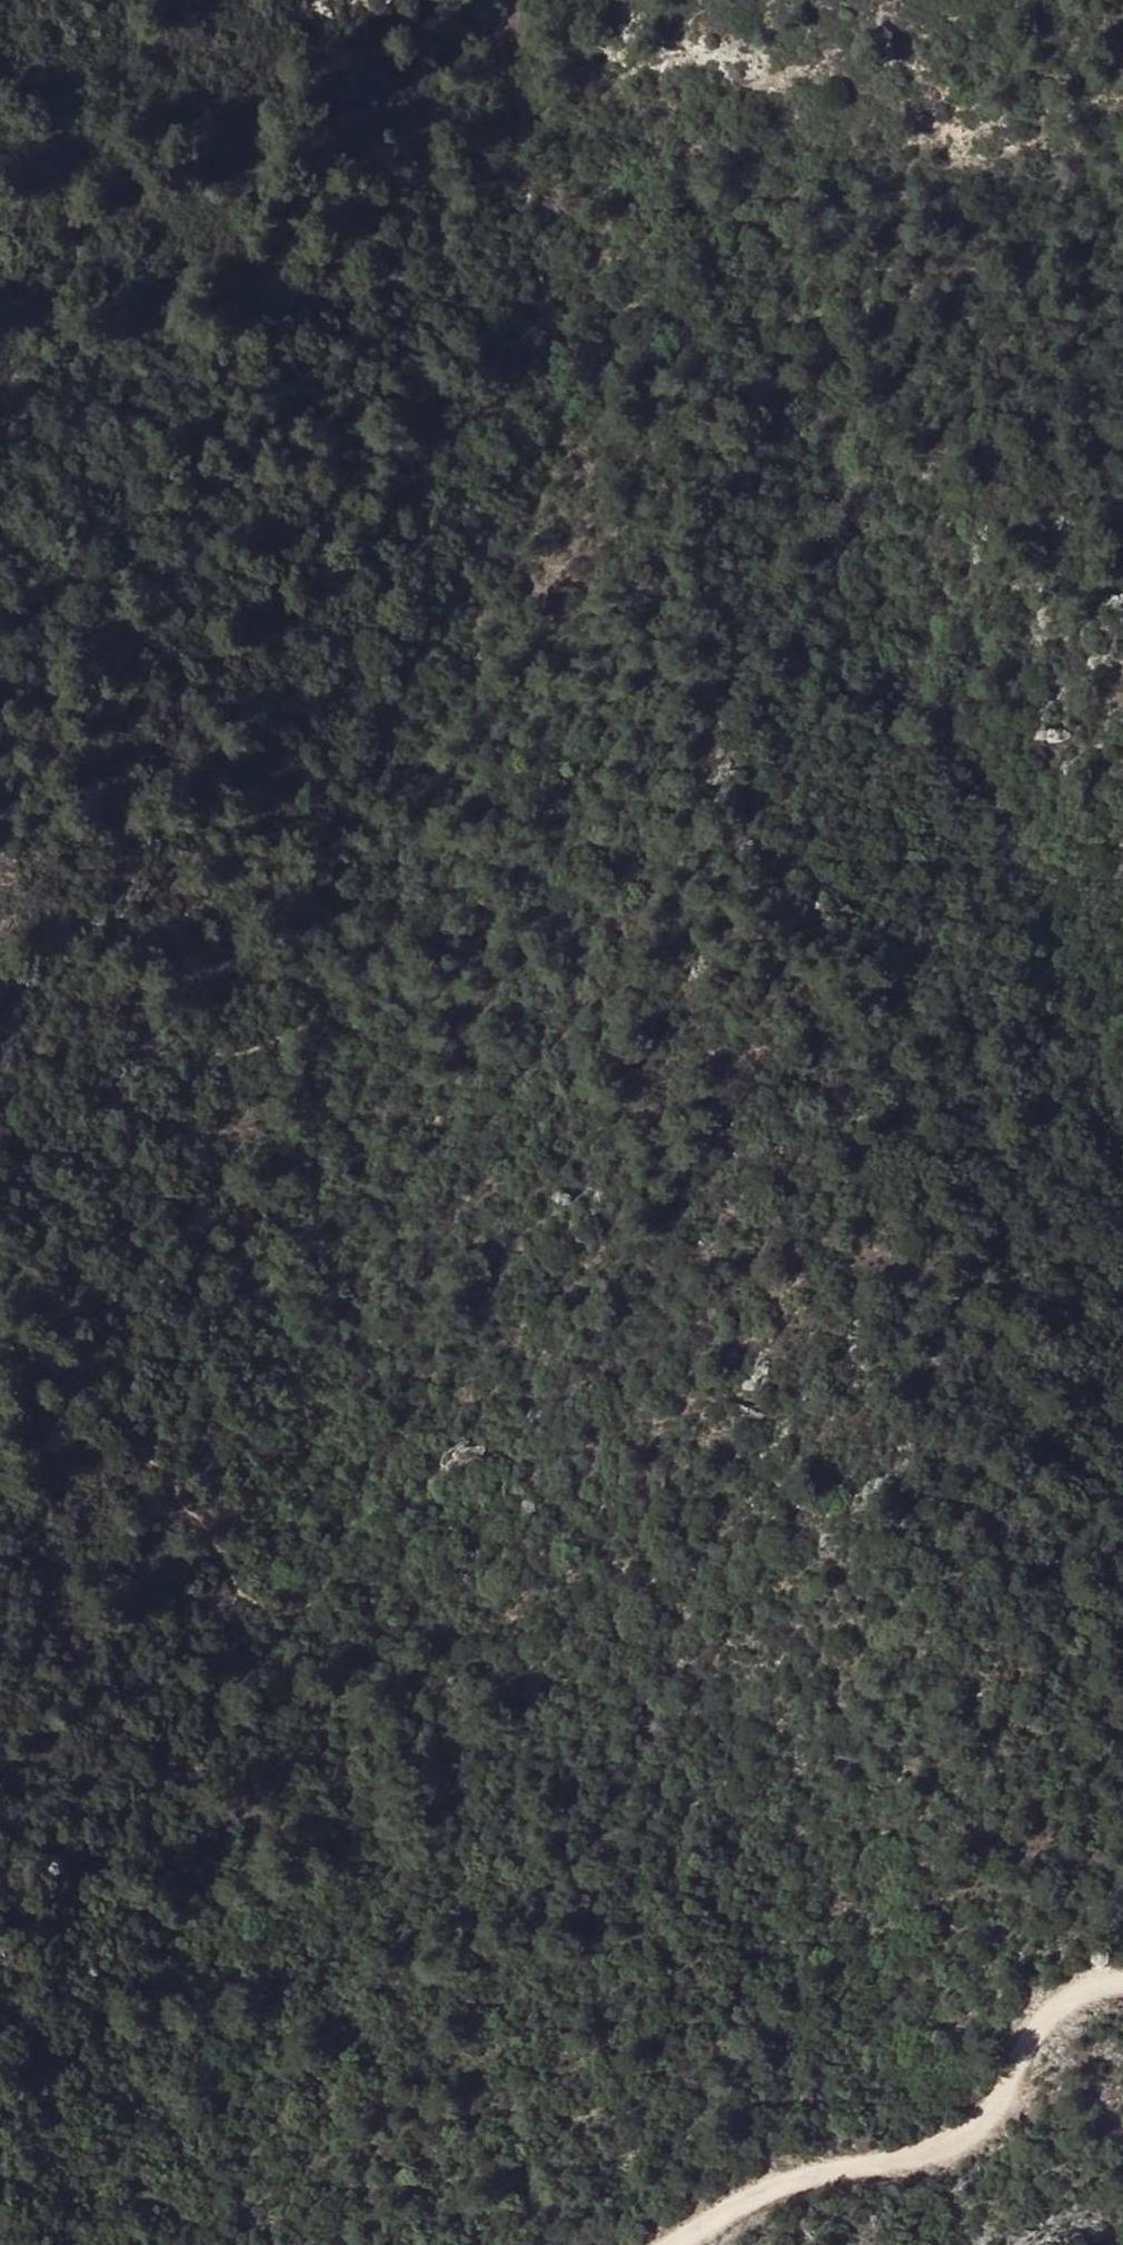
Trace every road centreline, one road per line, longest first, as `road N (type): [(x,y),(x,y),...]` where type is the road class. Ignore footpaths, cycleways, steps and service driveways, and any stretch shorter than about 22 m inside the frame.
road 1 (track): [(700,2244),(766,2202),(832,2176),(947,2161),(1001,2124),(1029,2053),(1066,2003),(1122,1990)]

